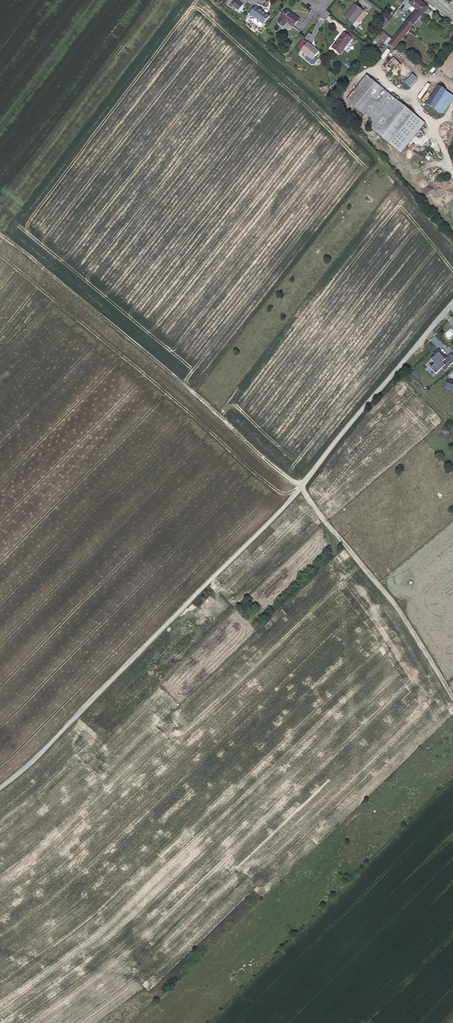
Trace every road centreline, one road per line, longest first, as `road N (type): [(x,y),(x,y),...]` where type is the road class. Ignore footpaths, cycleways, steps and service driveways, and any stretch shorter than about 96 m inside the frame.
road 1 (track): [(0,234),(298,483),(388,594),(452,705)]
road 2 (unclassified): [(0,785),(298,483)]
road 3 (track): [(214,0),(330,108),(452,249)]
road 4 (residential): [(298,483),(452,303)]

